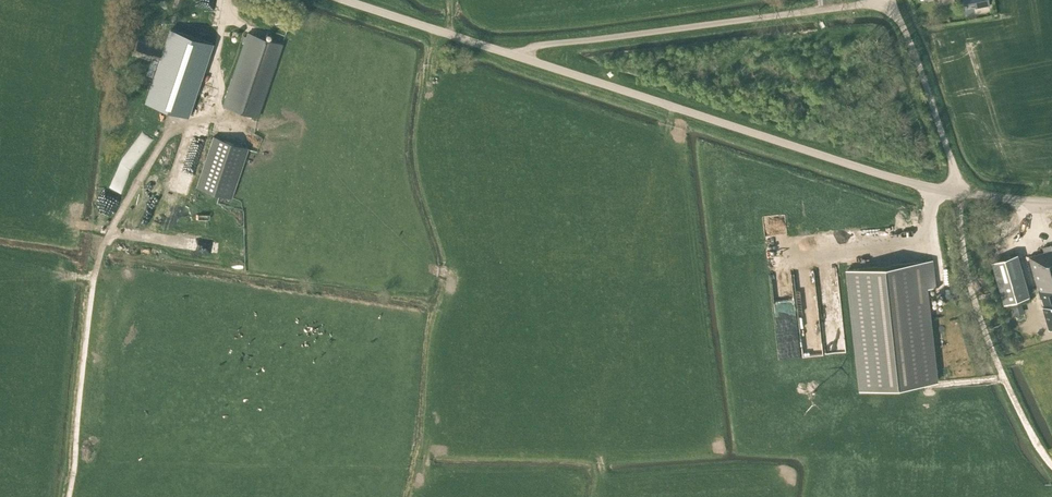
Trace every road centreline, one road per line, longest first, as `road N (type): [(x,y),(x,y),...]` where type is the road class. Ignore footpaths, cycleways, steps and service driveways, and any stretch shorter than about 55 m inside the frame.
road 1 (unclassified): [(962,195),(520,59)]
road 2 (unclassified): [(520,59),(540,46),(892,0)]
road 3 (unclassified): [(962,195),(892,0)]
road 4 (unclassified): [(520,59),(341,0)]

